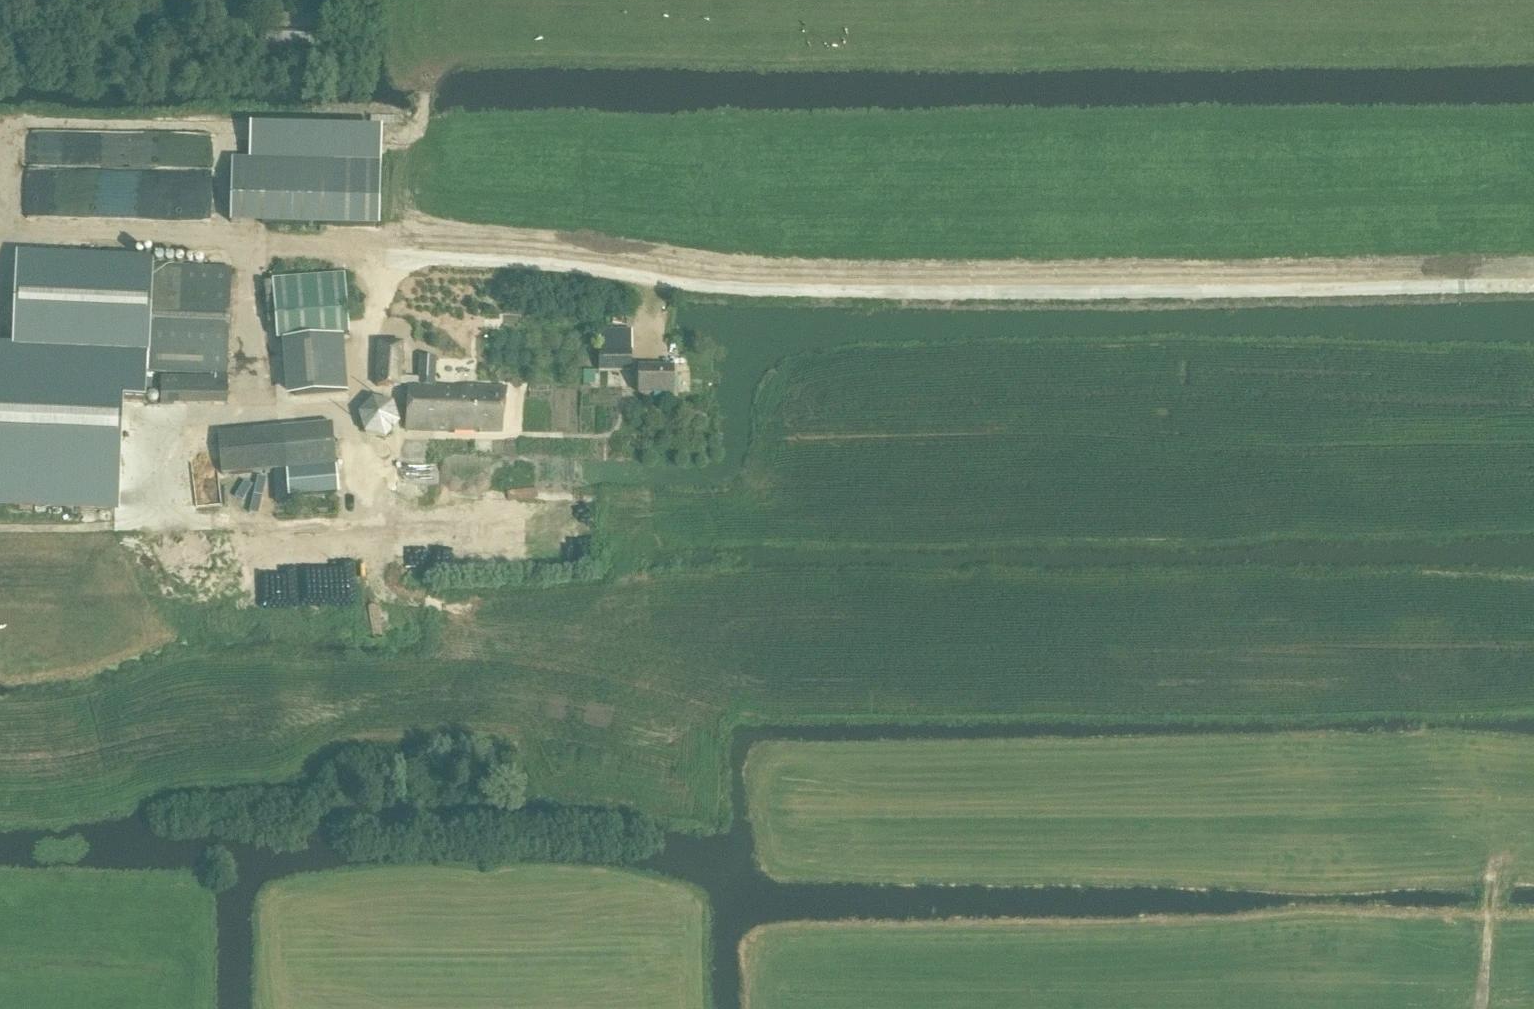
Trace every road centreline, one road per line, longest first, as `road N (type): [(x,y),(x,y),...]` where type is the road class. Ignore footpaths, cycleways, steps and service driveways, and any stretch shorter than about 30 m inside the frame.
road 1 (track): [(427,77),(413,136),(339,130),(2,135),(0,283)]
road 2 (track): [(376,523),(193,518),(0,528)]
road 3 (track): [(314,729),(456,666),(467,652),(468,609),(431,606),(401,589),(378,551),(376,523)]
road 4 (track): [(387,261),(347,417),(355,472),(376,492),(376,523)]
road 5 (track): [(1485,1008),(1491,866),(1515,854),(1533,859)]

